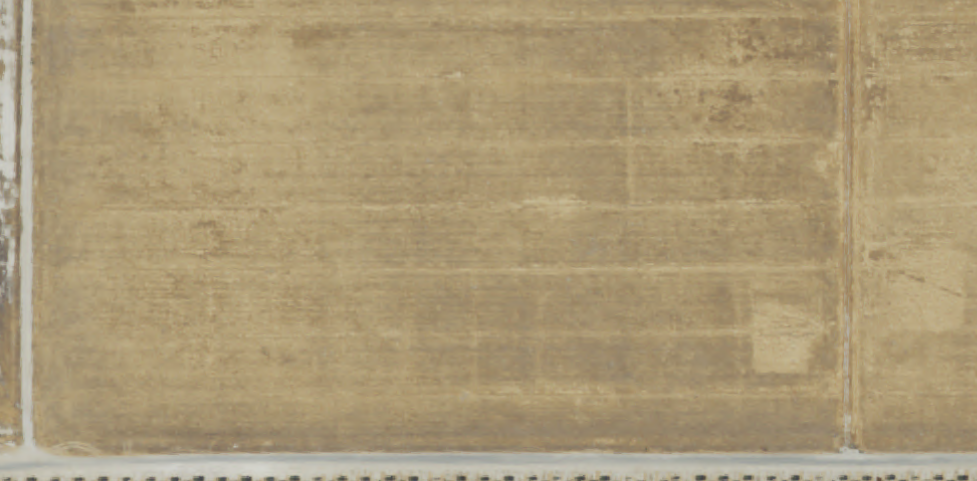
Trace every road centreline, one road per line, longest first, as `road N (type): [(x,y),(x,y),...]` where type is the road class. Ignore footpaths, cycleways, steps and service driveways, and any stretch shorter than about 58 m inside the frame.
road 1 (residential): [(976,467),(0,471)]
road 2 (track): [(26,0),(31,471)]
road 3 (track): [(846,468),(848,0)]

